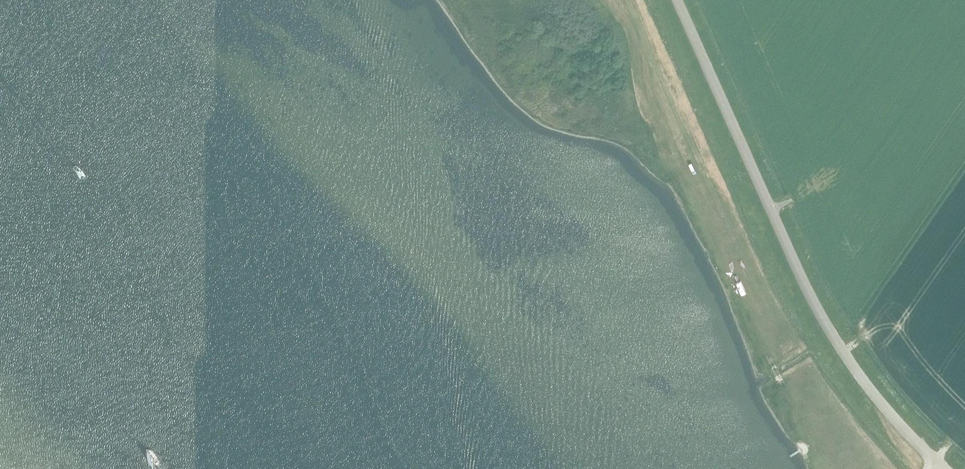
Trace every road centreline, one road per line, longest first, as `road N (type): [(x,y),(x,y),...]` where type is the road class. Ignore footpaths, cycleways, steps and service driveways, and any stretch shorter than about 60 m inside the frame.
road 1 (unclassified): [(949,468),(884,405),(825,312),(678,0)]

